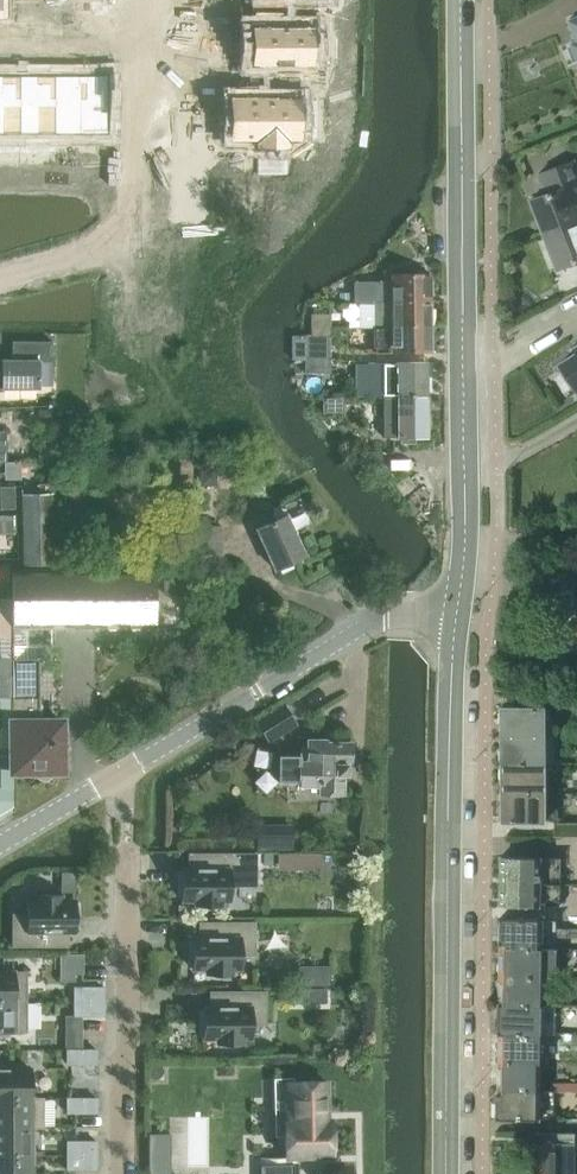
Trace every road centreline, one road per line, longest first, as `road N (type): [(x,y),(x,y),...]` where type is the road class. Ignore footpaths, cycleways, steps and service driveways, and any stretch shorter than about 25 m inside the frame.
road 1 (tertiary): [(460,0),(465,524),(458,617)]
road 2 (tertiary): [(458,617),(449,705),(444,1173)]
road 3 (residential): [(123,1173),(126,795),(117,776)]
road 4 (unclassified): [(117,776),(370,623),(458,617)]
road 5 (residential): [(0,275),(105,241),(120,228),(139,164),(145,50)]
road 6 (residential): [(0,49),(145,50)]
road 7 (unclassified): [(0,844),(117,776)]

